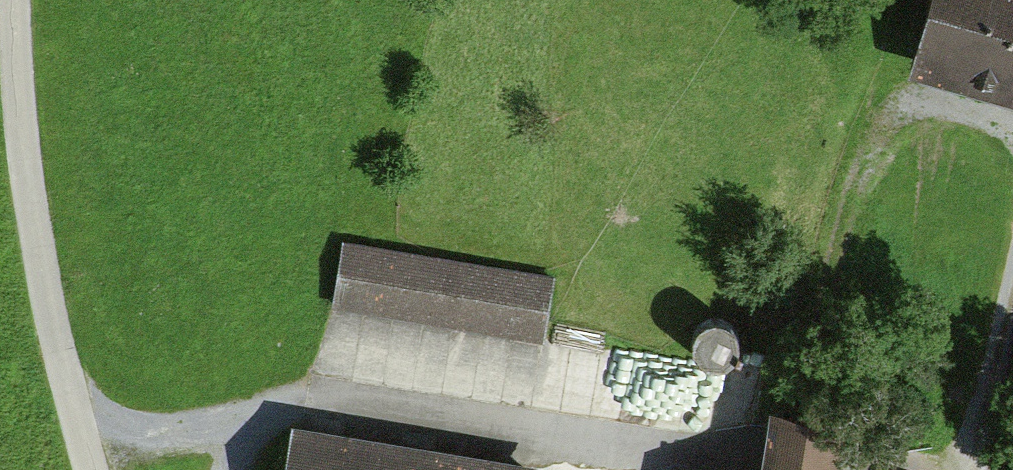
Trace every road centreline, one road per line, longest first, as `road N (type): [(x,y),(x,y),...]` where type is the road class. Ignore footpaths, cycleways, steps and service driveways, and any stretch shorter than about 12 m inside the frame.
road 1 (track): [(69,425),(199,424),(336,406),(744,457)]
road 2 (unclassified): [(84,469),(32,249),(6,0)]
road 3 (track): [(1012,289),(972,469)]

